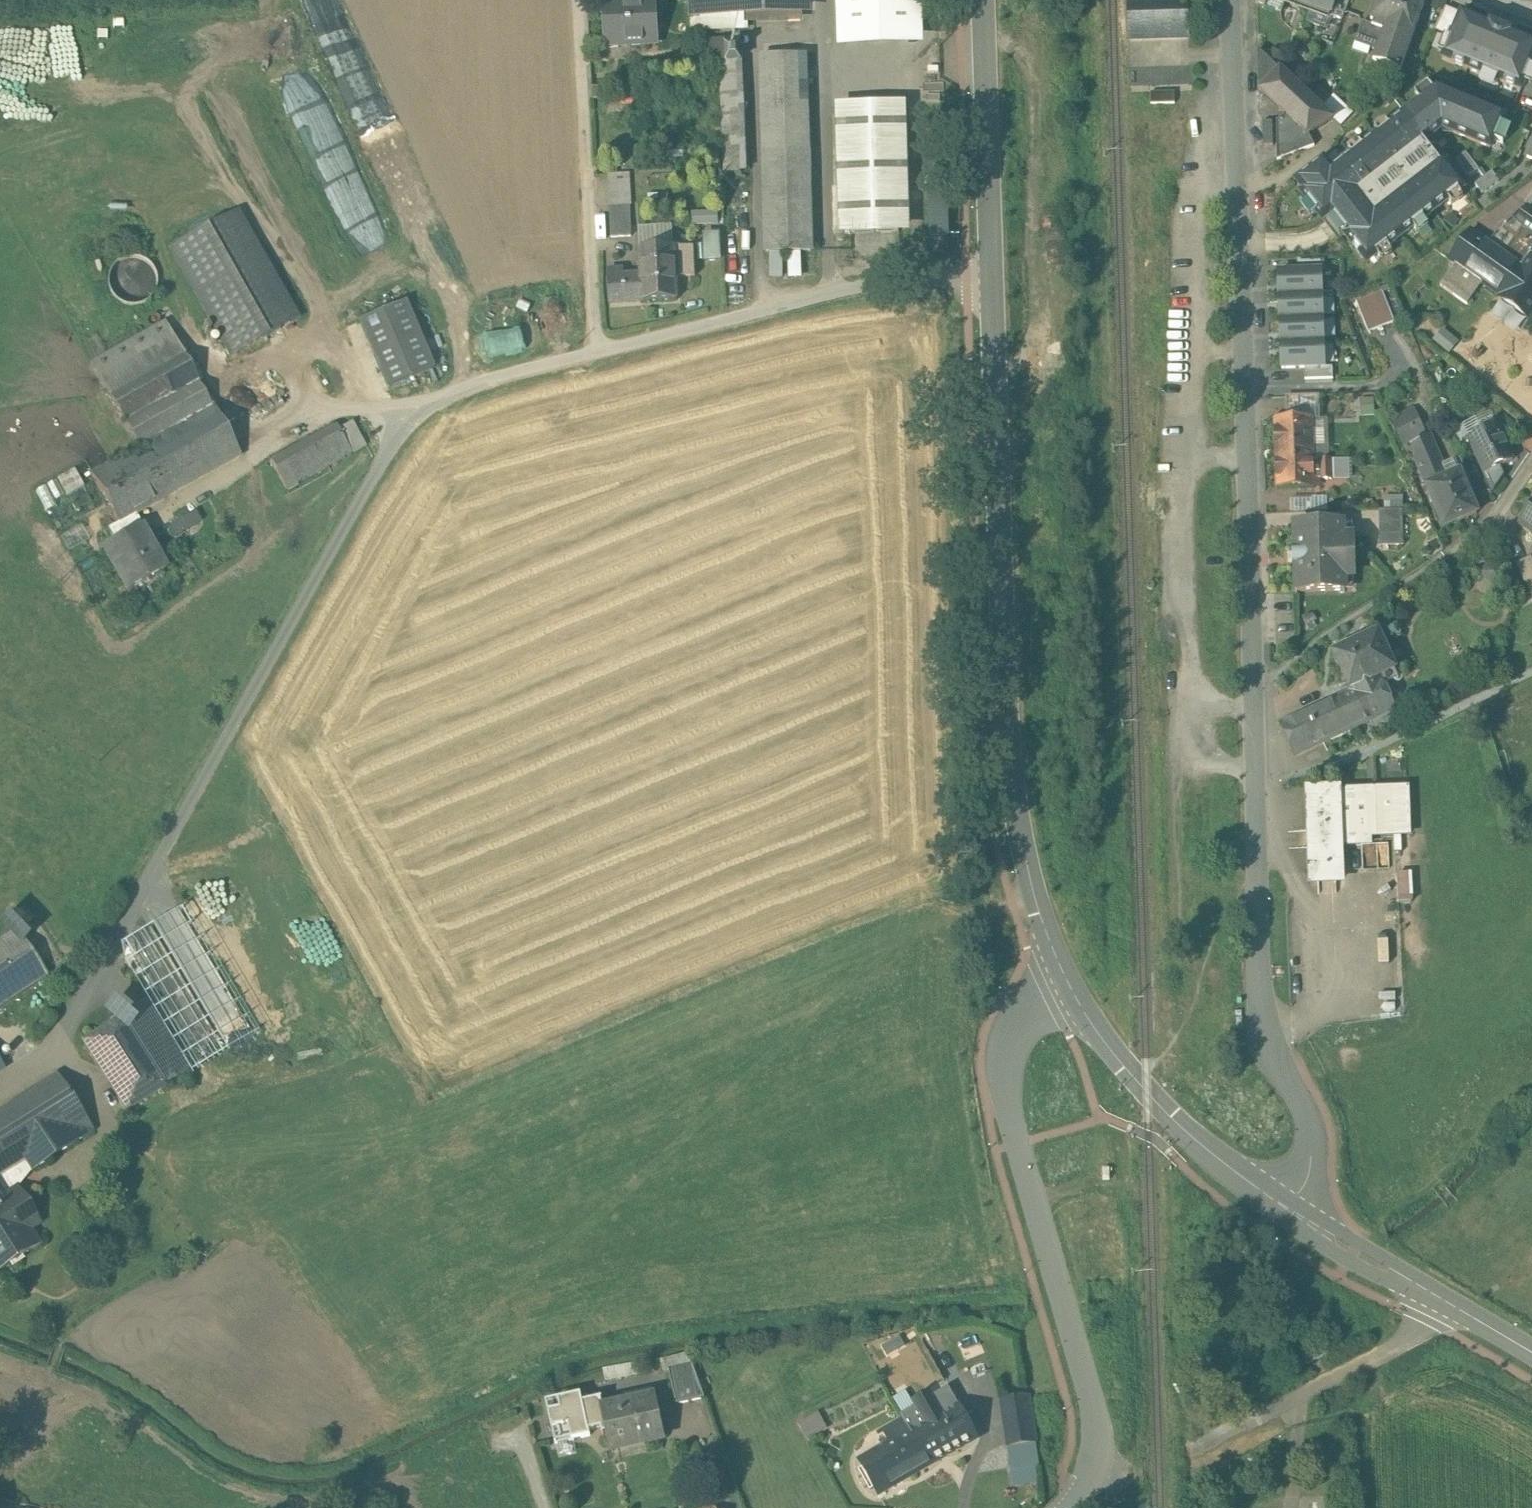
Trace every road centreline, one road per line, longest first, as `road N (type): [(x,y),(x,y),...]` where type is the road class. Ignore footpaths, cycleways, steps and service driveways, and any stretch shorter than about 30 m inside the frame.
road 1 (residential): [(1229,0),(1262,1014),(1311,1149),(1306,1174),(1280,1206)]
road 2 (secondary): [(991,261),(1010,768),(1030,879),(1069,985)]
road 3 (unclassified): [(392,442),(91,969)]
road 4 (unclassified): [(991,261),(597,348),(425,405)]
road 5 (residential): [(1064,1507),(1088,1475),(1095,1427),(1005,1081),(1013,1030),(1069,985)]
road 6 (secondary): [(1069,985),(1172,1118),(1280,1206)]
road 7 (secondary): [(1531,1356),(1280,1206)]
road 8 (secondary): [(981,0),(991,261)]

